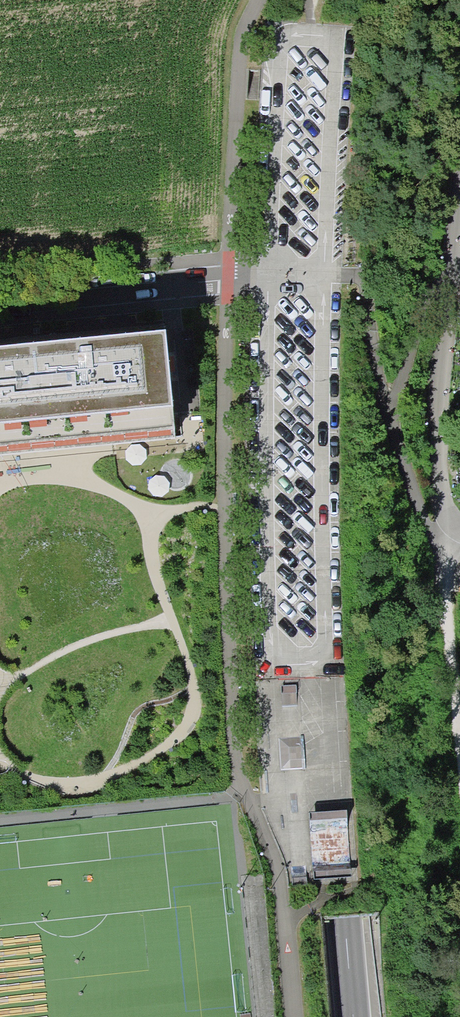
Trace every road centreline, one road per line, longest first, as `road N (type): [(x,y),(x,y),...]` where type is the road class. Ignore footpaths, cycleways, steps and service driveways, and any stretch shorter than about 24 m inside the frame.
road 1 (track): [(259,0),(242,34),(228,285),(233,759),(277,872),(290,1016)]
road 2 (motorway): [(355,1016),(325,564),(323,267),(347,0)]
road 3 (motorway): [(297,0),(278,271),(282,593),(307,1016)]
road 4 (track): [(441,541),(414,500),(361,279),(342,277)]
road 5 (residential): [(0,306),(252,283)]
road 6 (track): [(459,735),(441,541)]
road 7 (track): [(387,413),(427,295),(459,269)]

